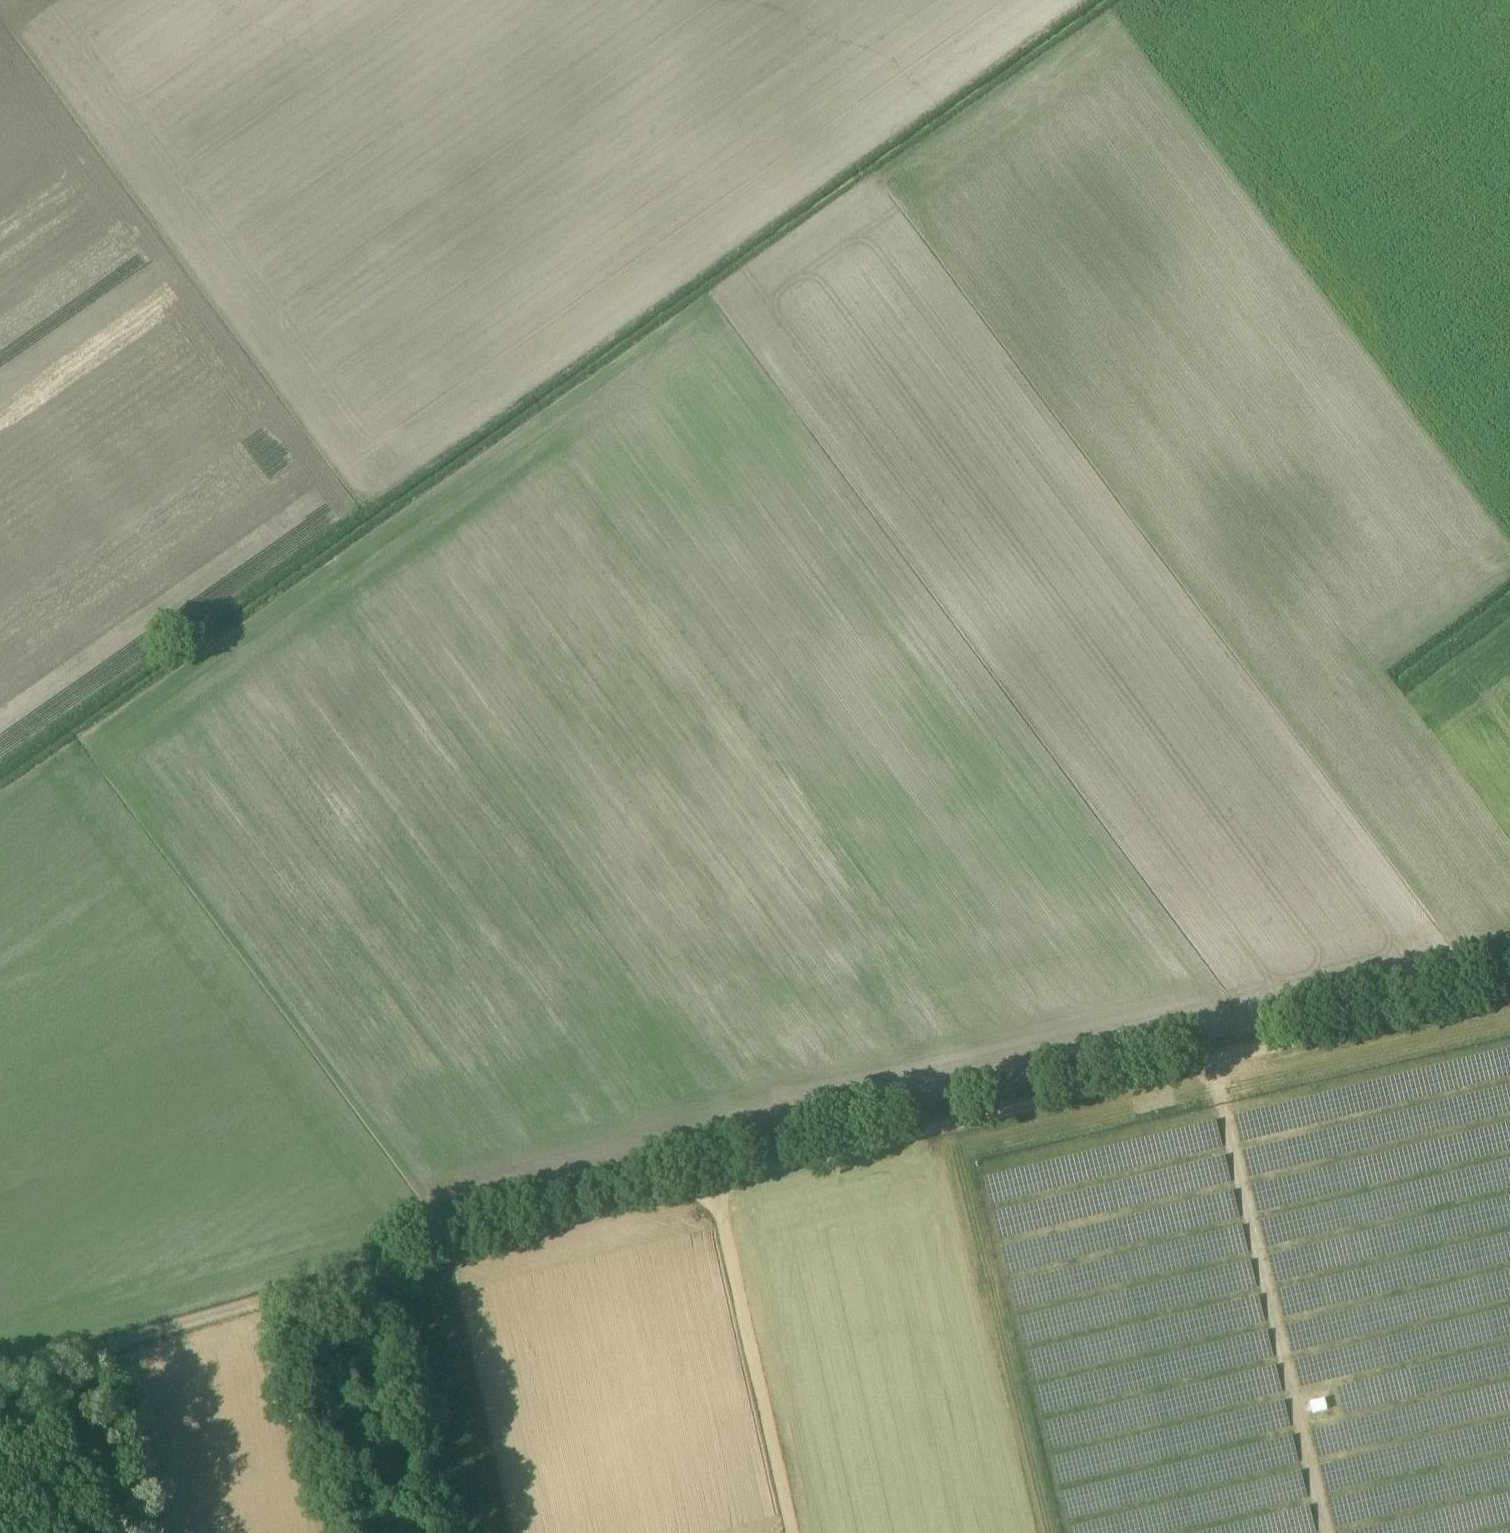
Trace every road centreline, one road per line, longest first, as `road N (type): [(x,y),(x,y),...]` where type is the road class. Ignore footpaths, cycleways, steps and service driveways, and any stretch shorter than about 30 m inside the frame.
road 1 (track): [(710,1182),(1509,992)]
road 2 (track): [(0,1372),(710,1182)]
road 3 (track): [(710,1182),(792,1532)]

